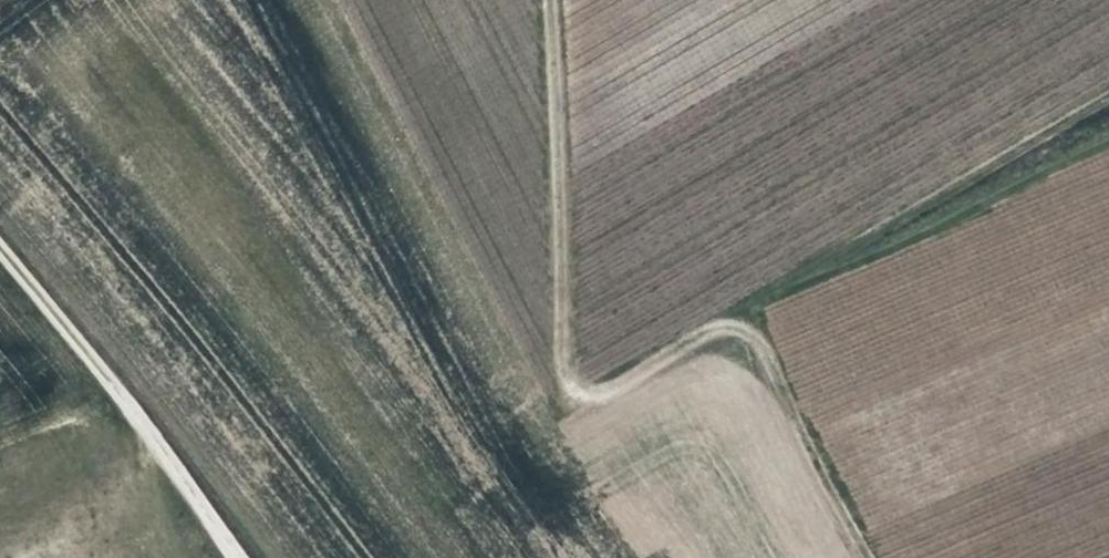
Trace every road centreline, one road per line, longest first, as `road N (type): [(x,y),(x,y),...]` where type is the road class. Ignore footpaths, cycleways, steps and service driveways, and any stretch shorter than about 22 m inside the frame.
road 1 (track): [(553,0),(561,355),(567,377),(593,385),(821,269),(1108,143)]
road 2 (track): [(0,251),(239,557)]
road 3 (track): [(821,269),(1108,101)]
road 4 (track): [(889,557),(747,307)]

